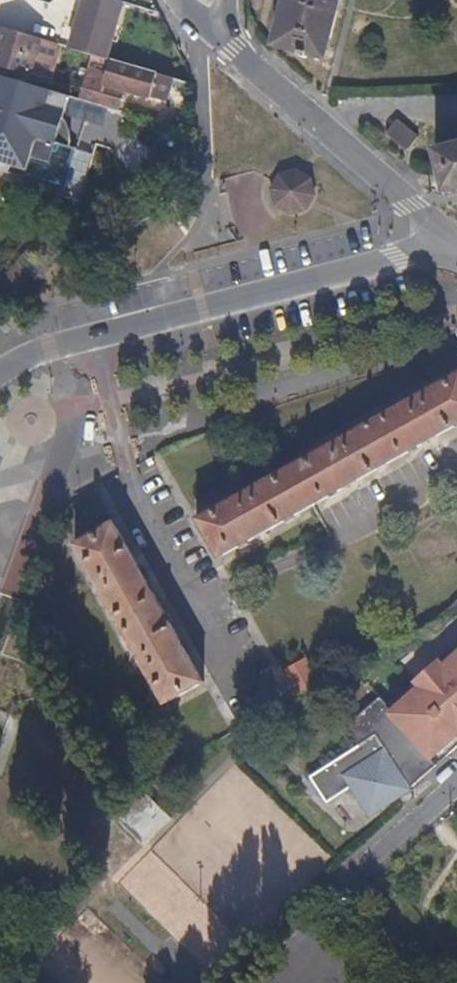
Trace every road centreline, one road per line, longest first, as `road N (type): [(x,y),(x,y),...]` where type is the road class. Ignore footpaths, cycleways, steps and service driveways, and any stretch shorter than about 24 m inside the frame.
road 1 (residential): [(451,239),(28,355),(0,375)]
road 2 (residential): [(210,32),(451,239)]
road 3 (residential): [(275,982),(353,888),(456,786)]

